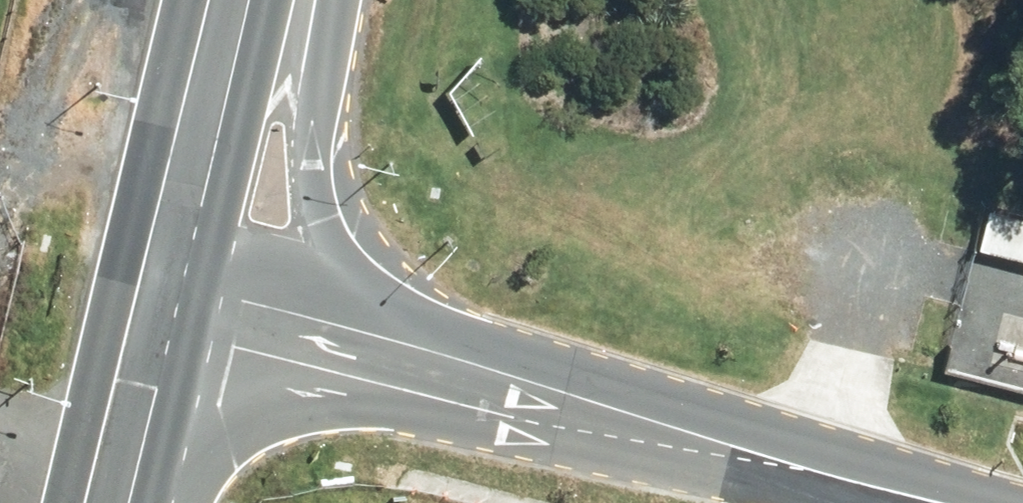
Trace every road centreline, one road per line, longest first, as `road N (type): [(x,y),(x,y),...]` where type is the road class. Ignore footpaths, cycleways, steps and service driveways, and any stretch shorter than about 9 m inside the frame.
road 1 (residential): [(400,353),(934,502)]
road 2 (secondary): [(327,0),(306,110),(316,217),(400,353)]
road 3 (track): [(816,470),(873,262),(973,280)]
road 4 (secondary): [(215,0),(147,287)]
road 5 (residential): [(147,287),(400,353)]
road 6 (secondary): [(147,287),(92,502)]
road 7 (unknown): [(0,258),(147,287)]

